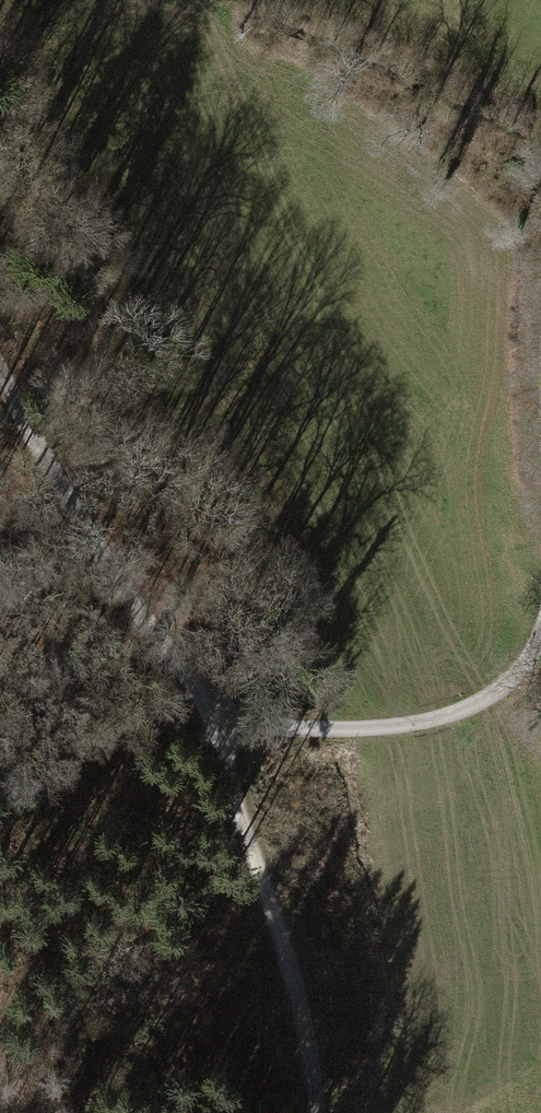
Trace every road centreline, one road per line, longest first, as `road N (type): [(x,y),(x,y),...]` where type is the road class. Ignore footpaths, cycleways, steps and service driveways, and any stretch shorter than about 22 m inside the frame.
road 1 (track): [(214,698),(229,782),(292,970),(317,1112)]
road 2 (track): [(0,376),(92,540),(182,670),(214,698)]
road 3 (track): [(214,698),(321,726),(410,722),(472,699),(513,667),(540,618)]

